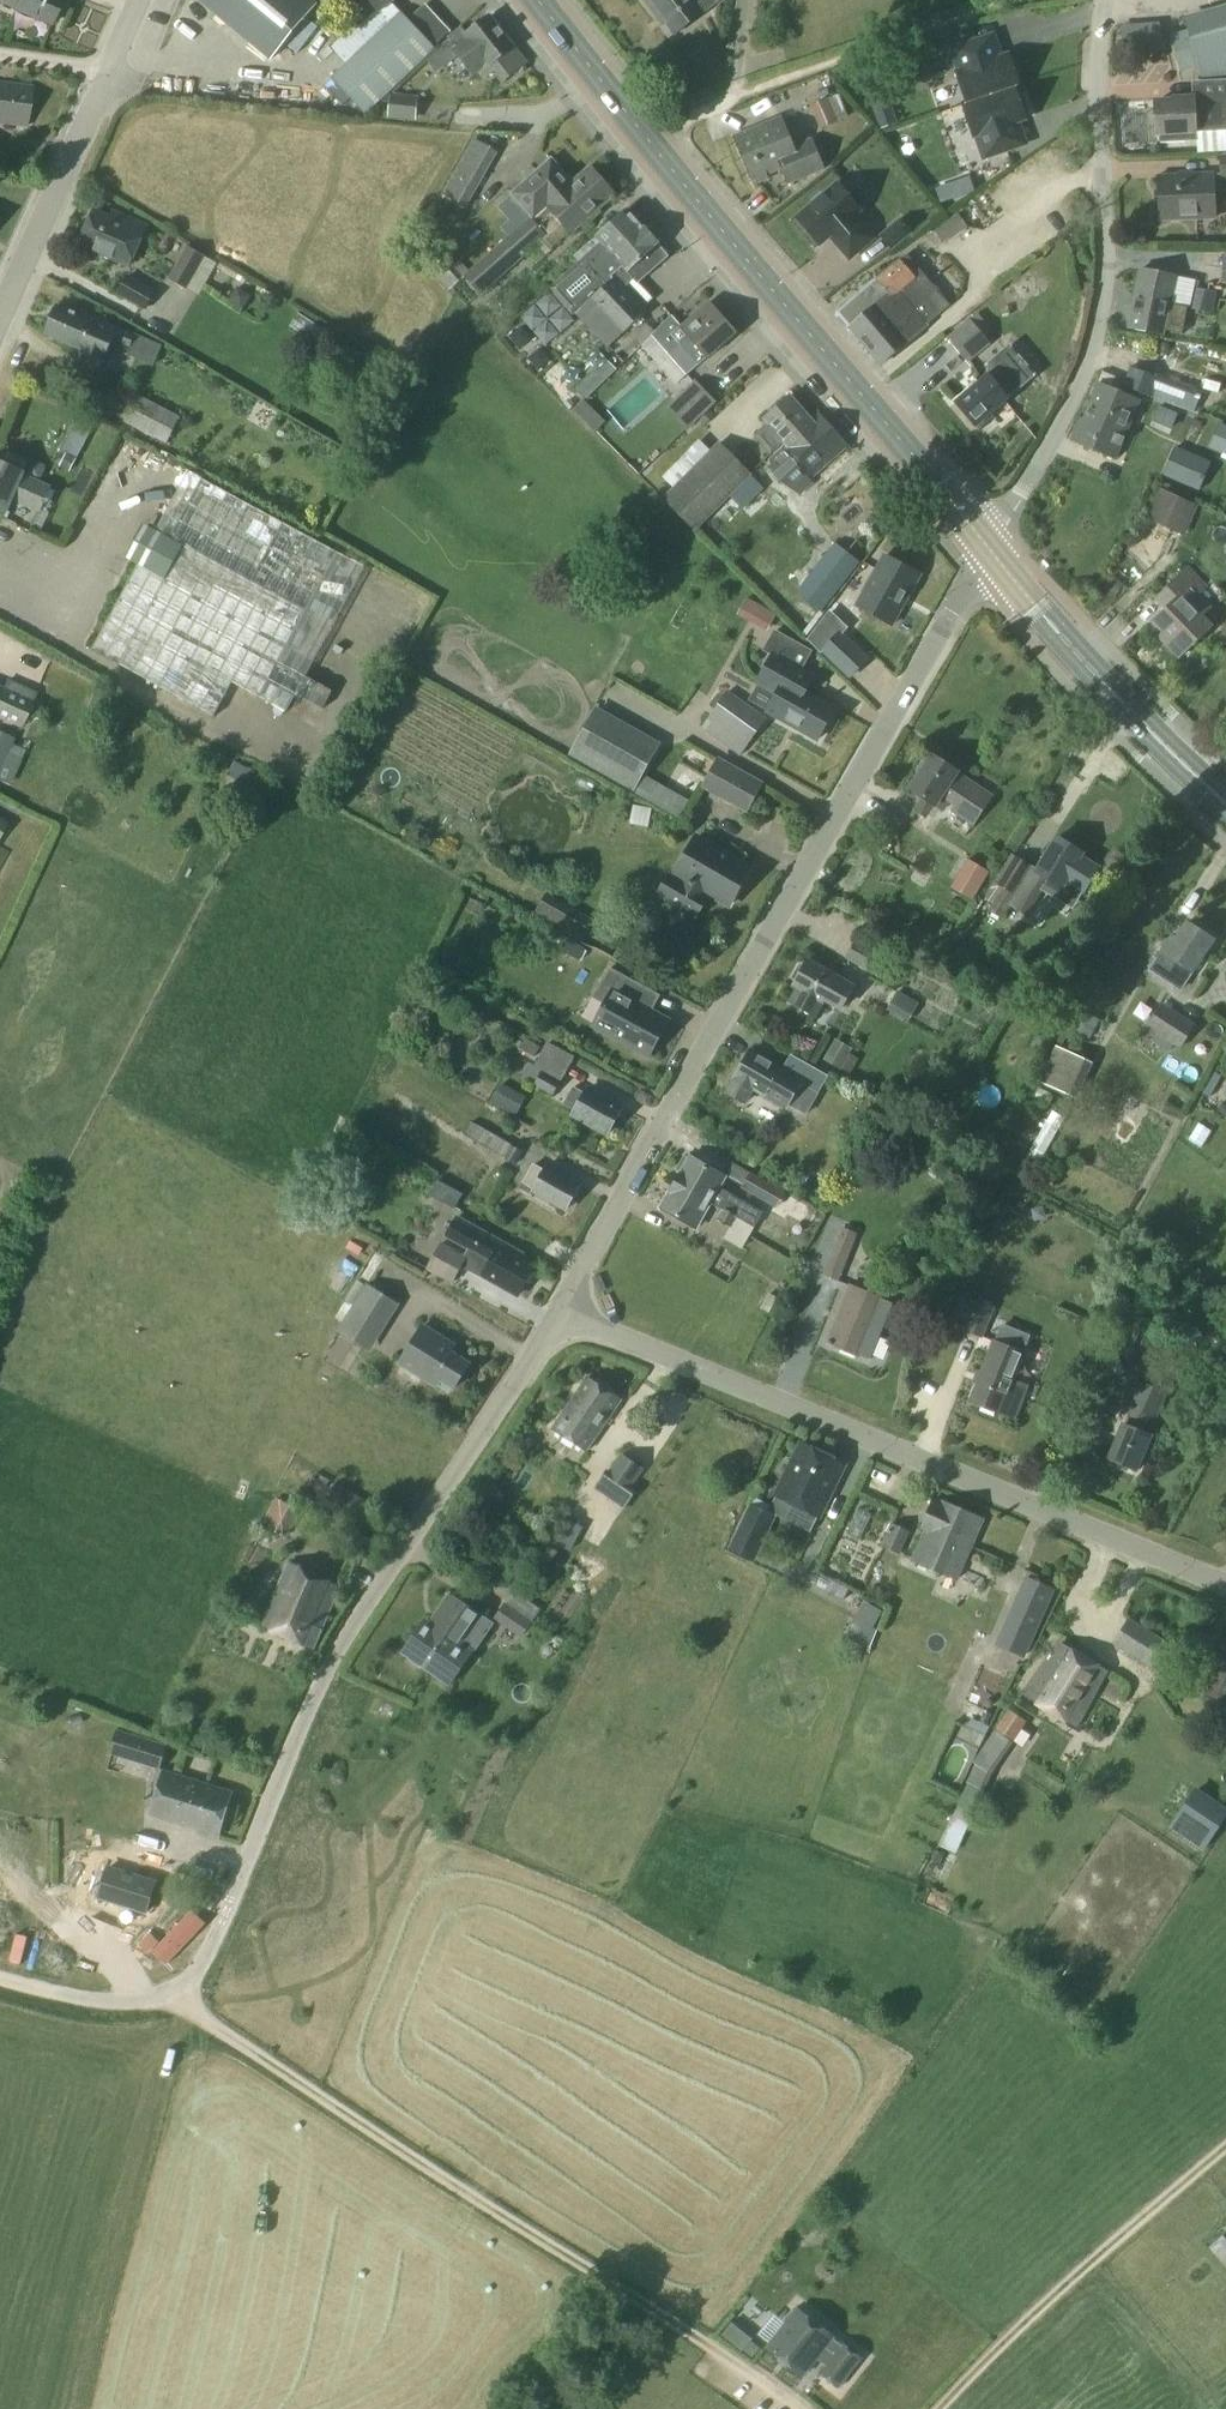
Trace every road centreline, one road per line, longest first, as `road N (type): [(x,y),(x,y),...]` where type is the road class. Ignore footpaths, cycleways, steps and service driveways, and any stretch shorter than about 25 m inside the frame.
road 1 (track): [(796,2408),(267,2059),(183,1989),(133,2002),(0,1979)]
road 2 (residential): [(560,1311),(990,551)]
road 3 (residential): [(183,1989),(209,1951),(331,1665),(560,1311)]
road 4 (residential): [(560,1311),(1225,1583)]
road 5 (residential): [(1104,0),(1097,89),(1105,263),(1097,332),(1073,398),(990,551)]
road 6 (primary): [(990,551),(643,136)]
road 7 (track): [(936,2408),(995,2345),(1225,2149)]
road 8 (primary): [(1225,806),(1098,678),(990,551)]
road 9 (residential): [(0,315),(138,0)]
road 10 (primary): [(643,136),(536,0)]

